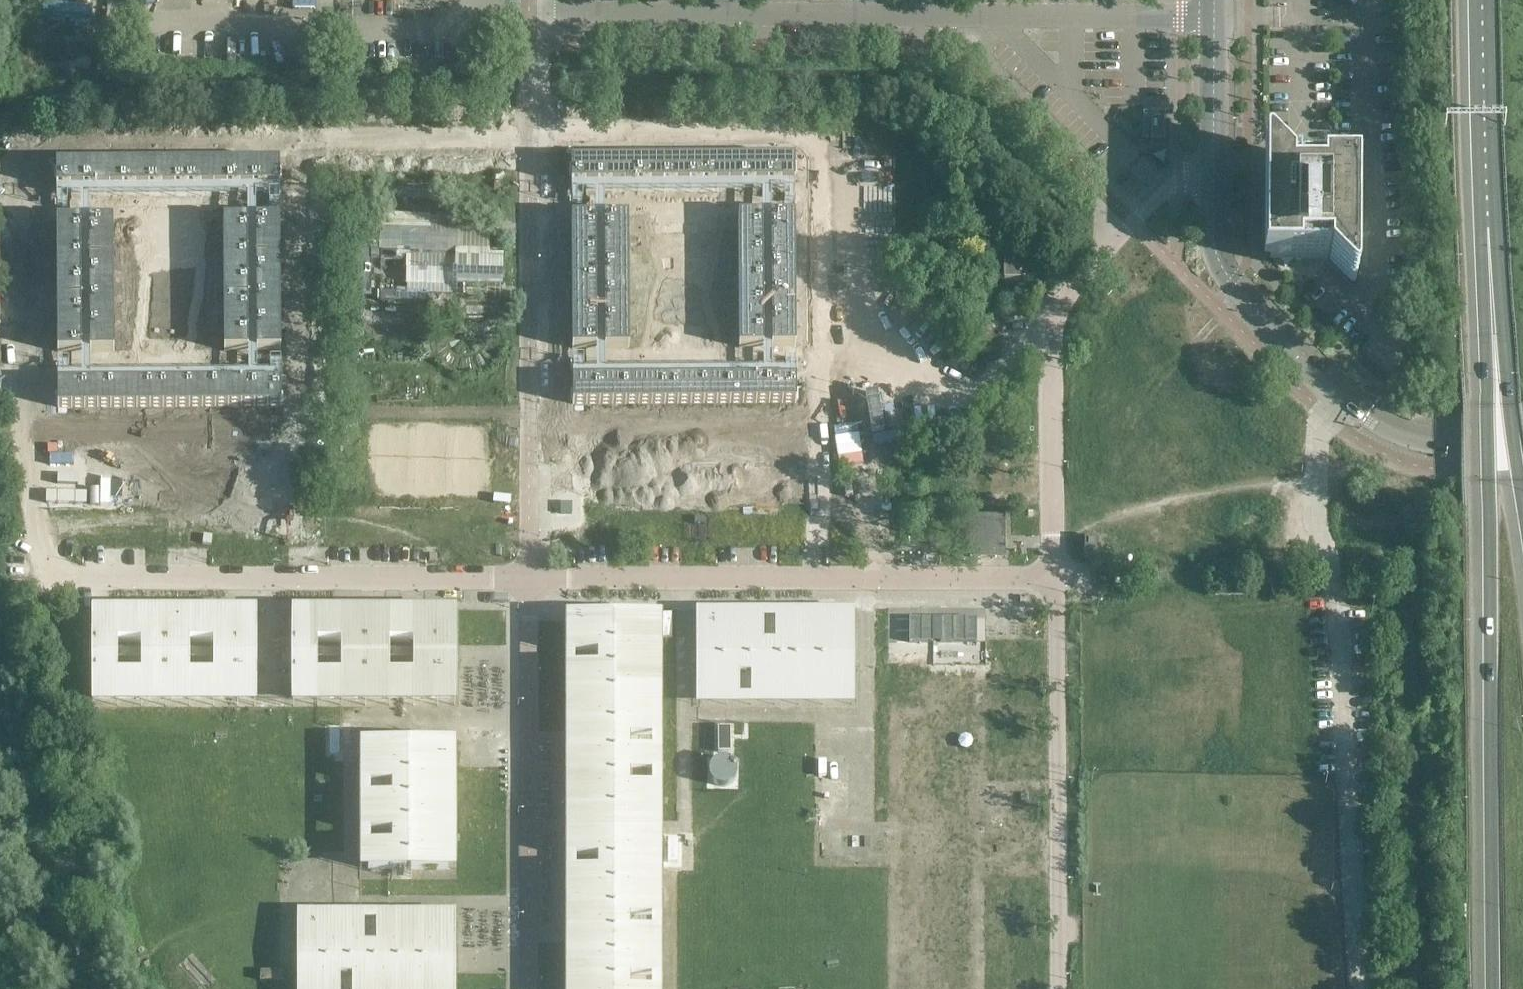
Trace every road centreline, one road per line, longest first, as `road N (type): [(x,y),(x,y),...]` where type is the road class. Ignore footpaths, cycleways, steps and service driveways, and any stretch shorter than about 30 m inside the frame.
road 1 (motorway): [(1488,228),(1494,988)]
road 2 (residential): [(819,577),(100,581)]
road 3 (residential): [(817,412),(815,140),(546,135)]
road 4 (residential): [(528,130),(51,127)]
road 5 (unclassified): [(995,17),(531,13)]
road 6 (unclassified): [(1053,577),(1060,988)]
road 7 (tertiary): [(1462,446),(1425,442),(1350,403),(1247,298),(1217,258),(1213,177)]
road 8 (motorway): [(1488,228),(1522,504)]
road 9 (residential): [(1053,317),(957,413),(817,412)]
road 10 (unclassified): [(1053,317),(1053,577)]
road 11 (residential): [(1053,577),(819,577)]
road 12 (motorway): [(1482,0),(1488,228)]
road 13 (unclassified): [(995,17),(1216,19)]
road 14 (unclassified): [(1183,177),(1053,317)]
road 15 (residential): [(819,577),(817,412)]
road 16 (tertiary): [(1213,177),(1216,19)]

